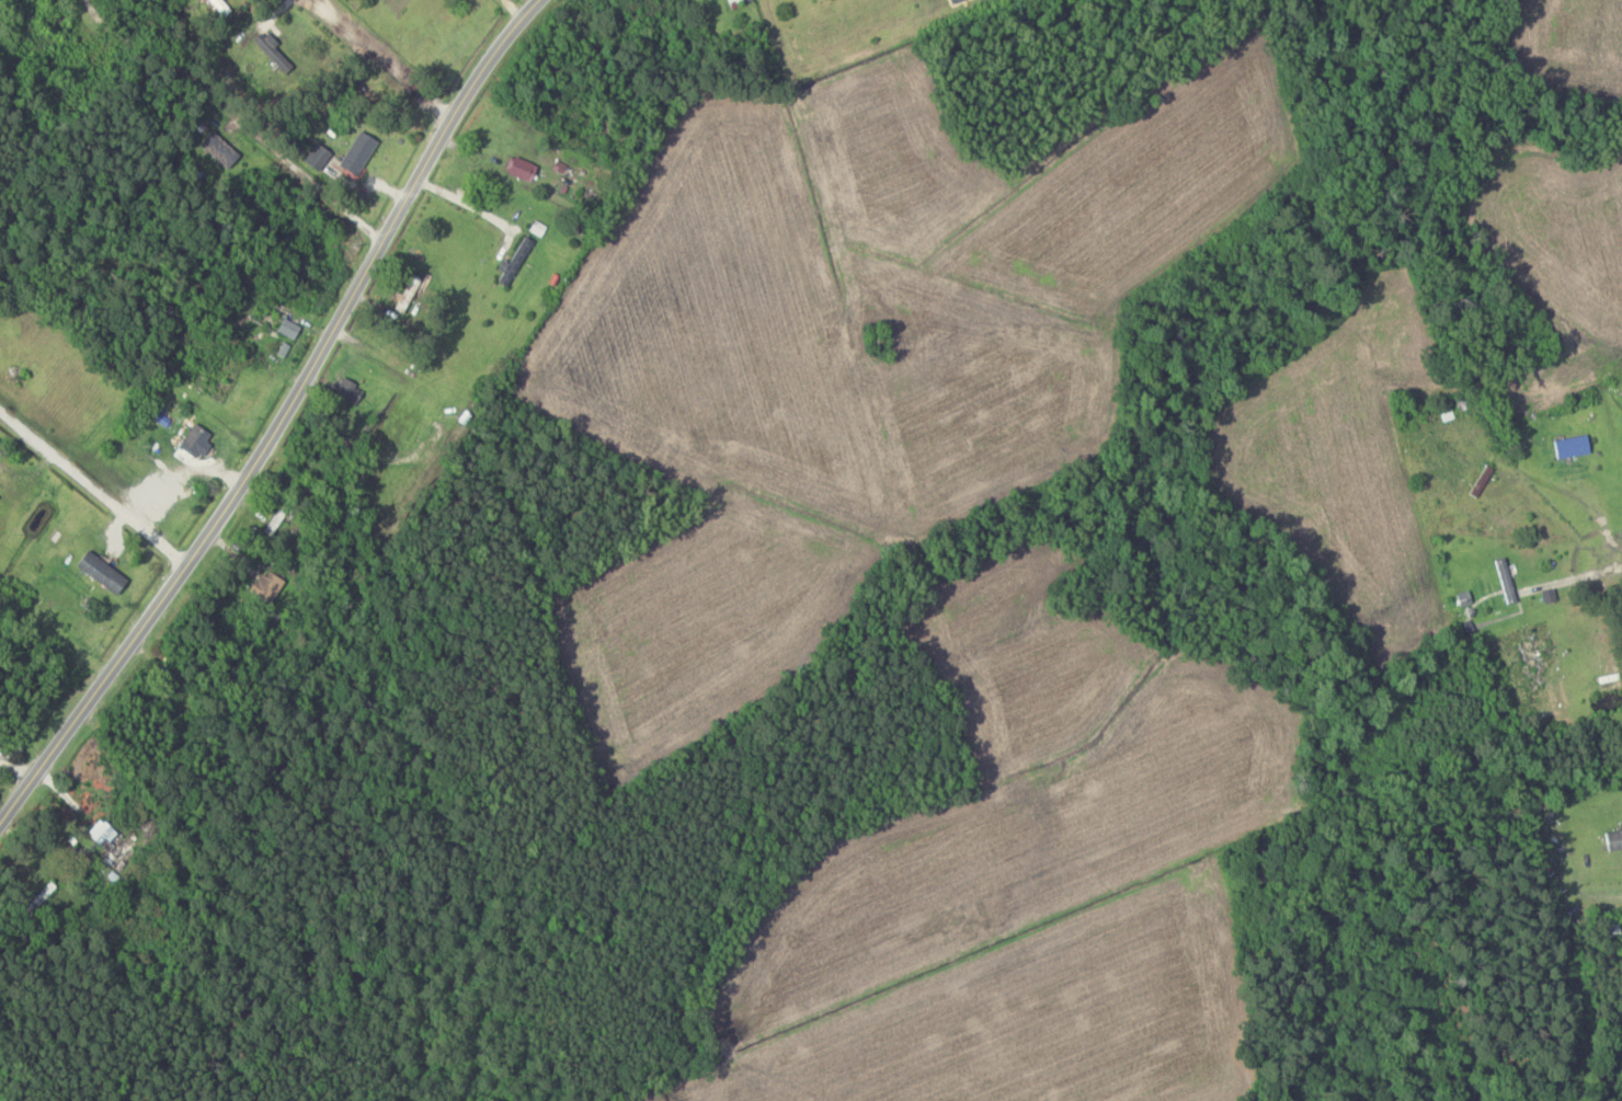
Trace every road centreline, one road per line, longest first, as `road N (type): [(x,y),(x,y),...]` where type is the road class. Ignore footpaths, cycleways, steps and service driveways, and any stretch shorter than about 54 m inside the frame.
road 1 (residential): [(0,824),(187,565),(329,337),(452,117),(540,0)]
road 2 (residential): [(187,565),(0,414)]
road 3 (residential): [(221,106),(381,242)]
road 4 (residential): [(452,117),(315,0)]

